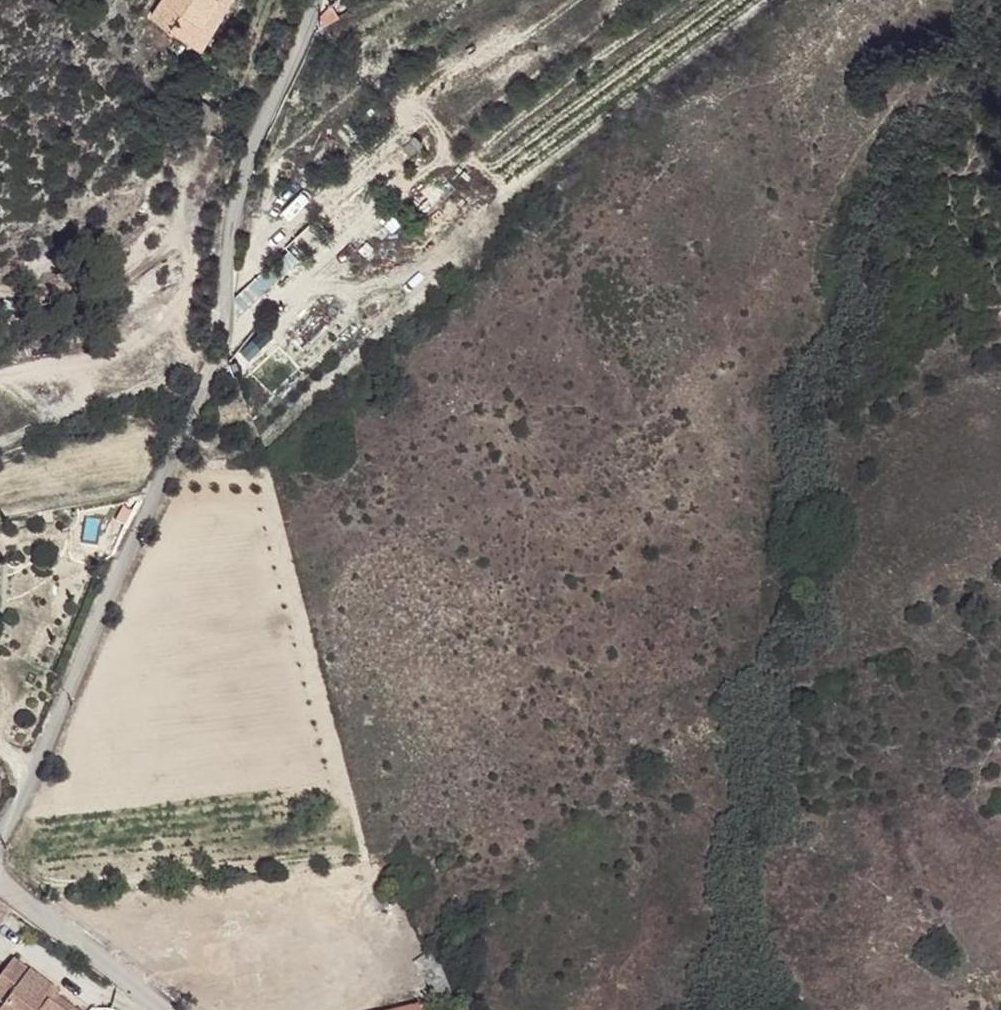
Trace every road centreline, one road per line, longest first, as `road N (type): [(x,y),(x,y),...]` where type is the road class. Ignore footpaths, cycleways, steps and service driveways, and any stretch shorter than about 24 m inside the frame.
road 1 (residential): [(0,835),(42,757),(229,319),(226,245),(256,132),(313,0)]
road 2 (residential): [(175,1009),(0,882)]

